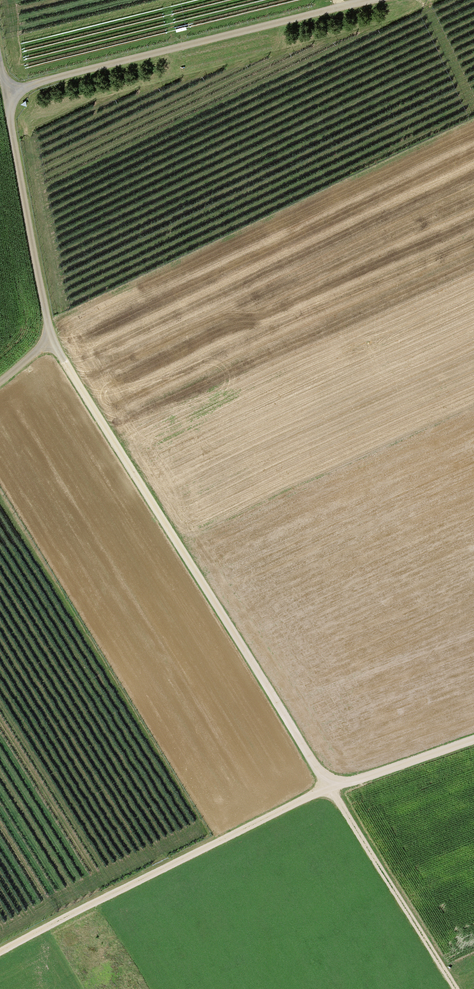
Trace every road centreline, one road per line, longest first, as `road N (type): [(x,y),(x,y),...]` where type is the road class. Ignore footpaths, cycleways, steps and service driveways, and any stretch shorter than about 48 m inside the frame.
road 1 (track): [(327,789),(50,341)]
road 2 (track): [(4,94),(375,0)]
road 3 (track): [(0,951),(327,789)]
road 4 (unclassified): [(50,341),(0,70)]
road 5 (track): [(454,988),(327,789)]
road 6 (track): [(327,789),(473,738)]

